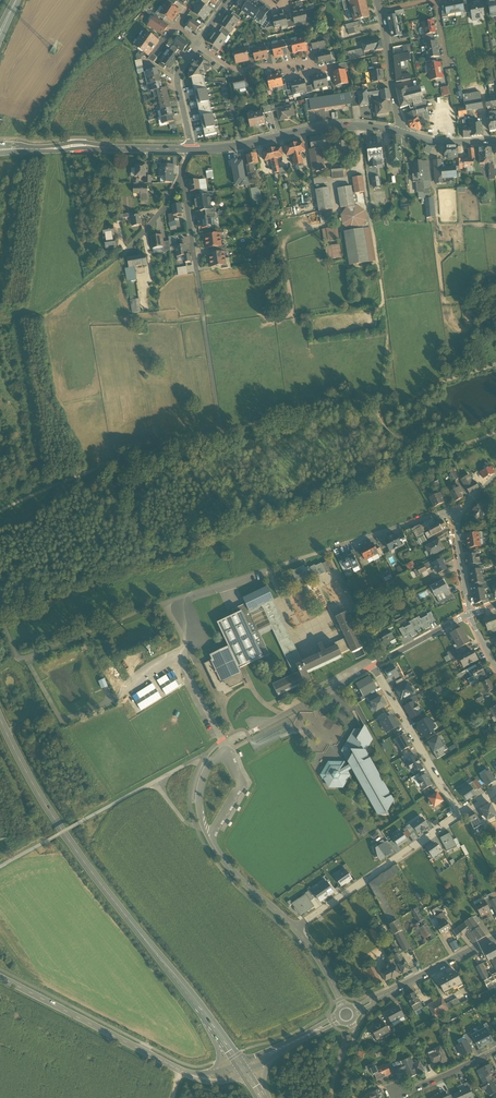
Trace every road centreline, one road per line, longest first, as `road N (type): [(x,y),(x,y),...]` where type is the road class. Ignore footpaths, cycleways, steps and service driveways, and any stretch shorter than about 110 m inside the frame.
road 1 (track): [(0,513),(128,455),(330,400),(380,404)]
road 2 (primary): [(206,1016),(67,839),(0,719)]
road 3 (track): [(0,867),(198,758),(211,762)]
road 4 (tertiary): [(402,131),(344,126),(191,148)]
road 5 (tertiary): [(0,978),(181,1071)]
road 6 (residential): [(295,929),(461,815)]
road 7 (track): [(0,614),(23,658),(163,603)]
road 8 (track): [(380,404),(389,339),(370,216)]
road 9 (residential): [(372,665),(461,815)]
road 10 (tertiary): [(191,148),(24,148)]
road 11 (track): [(163,603),(184,636),(185,669),(224,754)]
road 12 (track): [(222,434),(198,276)]
road 13 (secondary): [(495,939),(355,1011)]
road 14 (residential): [(465,506),(332,548)]
road 15 (track): [(28,657),(63,718),(118,698)]
road 16 (residential): [(260,726),(372,665)]
road 17 (unclassified): [(295,929),(211,840)]
road 18 (residential): [(402,131),(381,11)]
road 19 (residential): [(182,172),(161,212),(107,265)]
road 20 (residential): [(197,44),(235,70),(309,62)]

